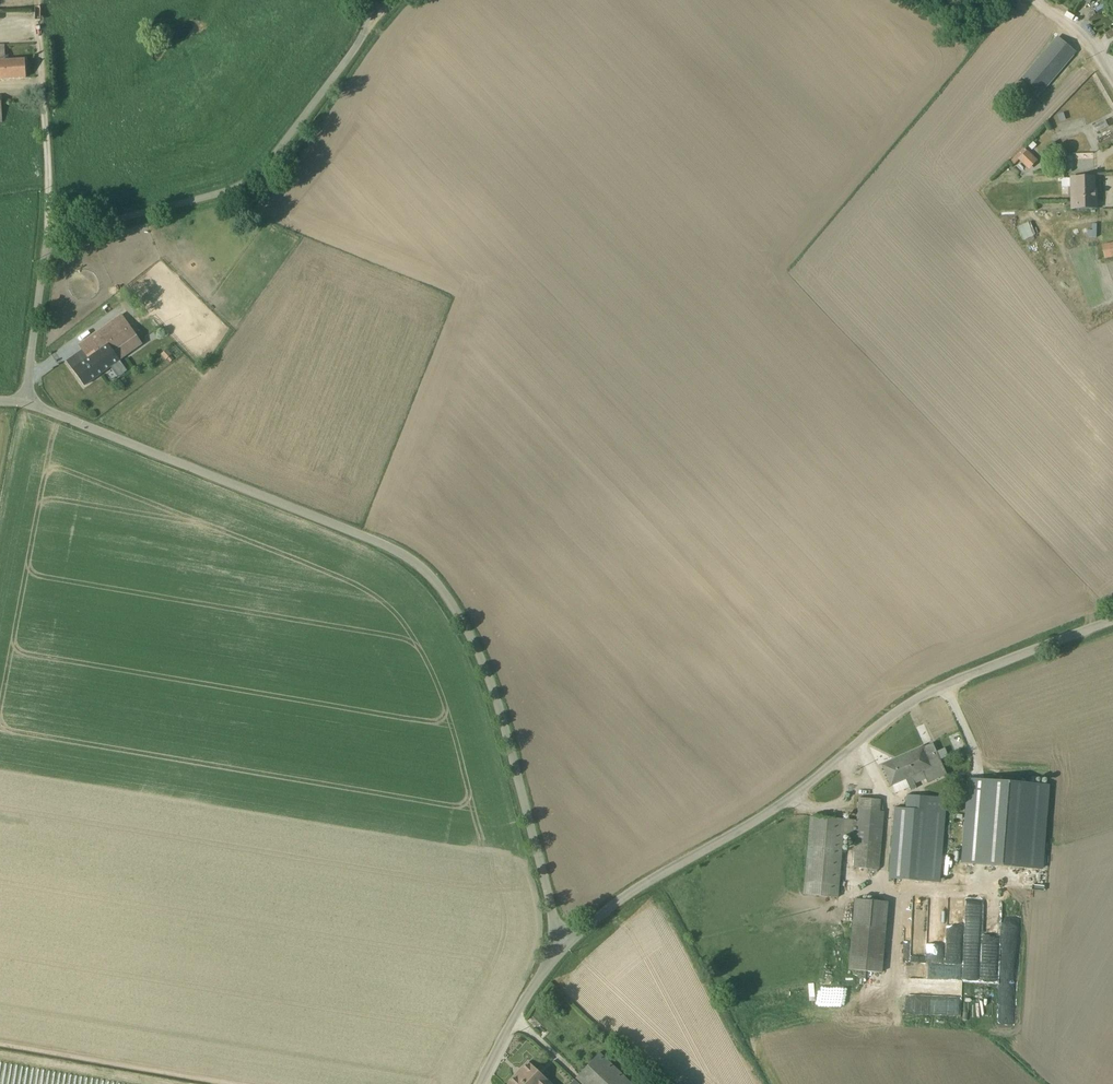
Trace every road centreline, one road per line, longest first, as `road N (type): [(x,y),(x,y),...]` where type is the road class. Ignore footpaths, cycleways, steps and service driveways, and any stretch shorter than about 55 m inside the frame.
road 1 (unclassified): [(24,404),(415,562),(439,587),(481,663),(563,948)]
road 2 (unclassified): [(1112,620),(917,698),(802,789),(633,891),(563,948)]
road 3 (unclassified): [(365,0),(361,40),(255,175),(222,192),(54,240),(24,404)]
road 4 (track): [(54,240),(40,0)]
road 5 (track): [(0,1048),(217,1083)]
road 6 (unclassified): [(563,948),(520,1005),(478,1083)]

